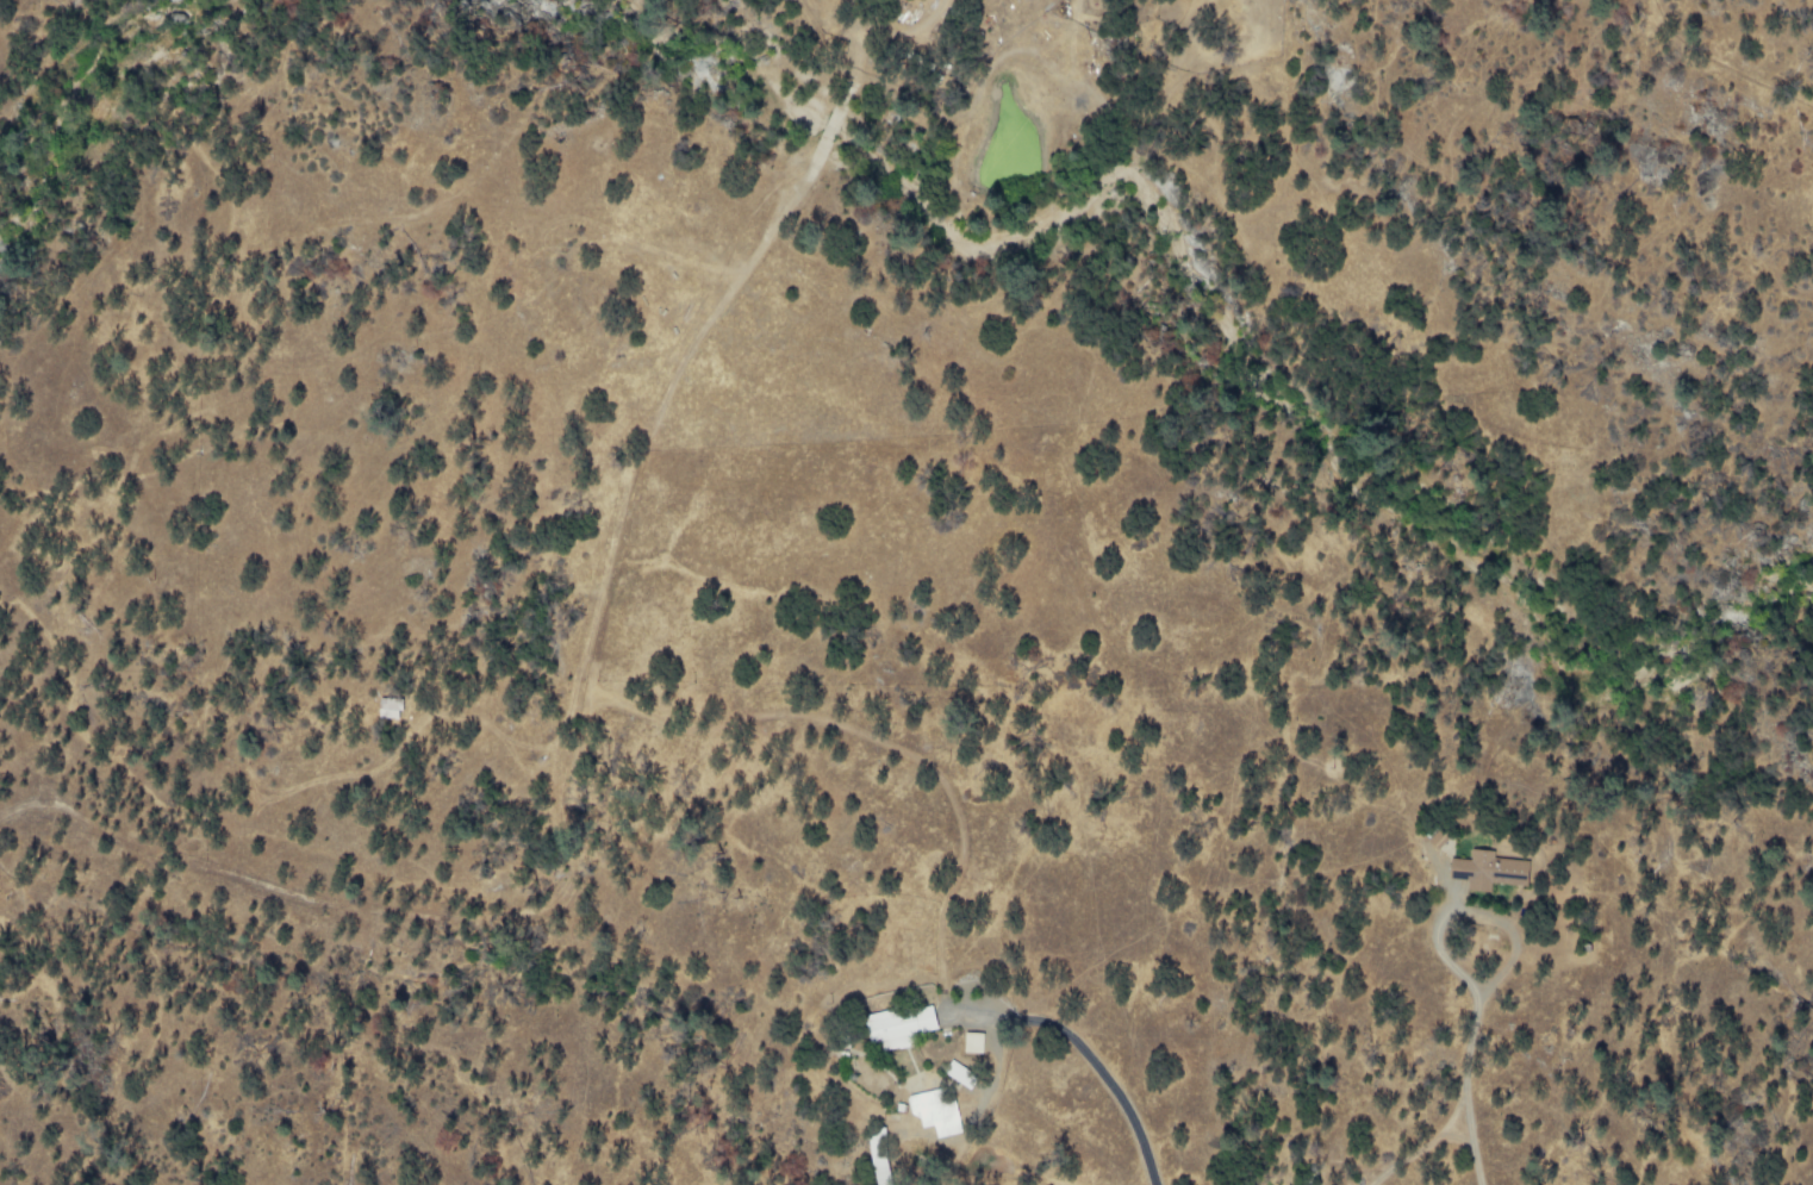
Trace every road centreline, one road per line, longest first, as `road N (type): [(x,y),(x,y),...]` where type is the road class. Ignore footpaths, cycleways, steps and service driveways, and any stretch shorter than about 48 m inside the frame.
road 1 (residential): [(847,0),(825,101),(648,453),(610,560),(585,790),(560,847),(515,891),(356,904),(141,840),(0,852)]
road 2 (residential): [(1148,1184),(1079,1053),(1042,1039)]

